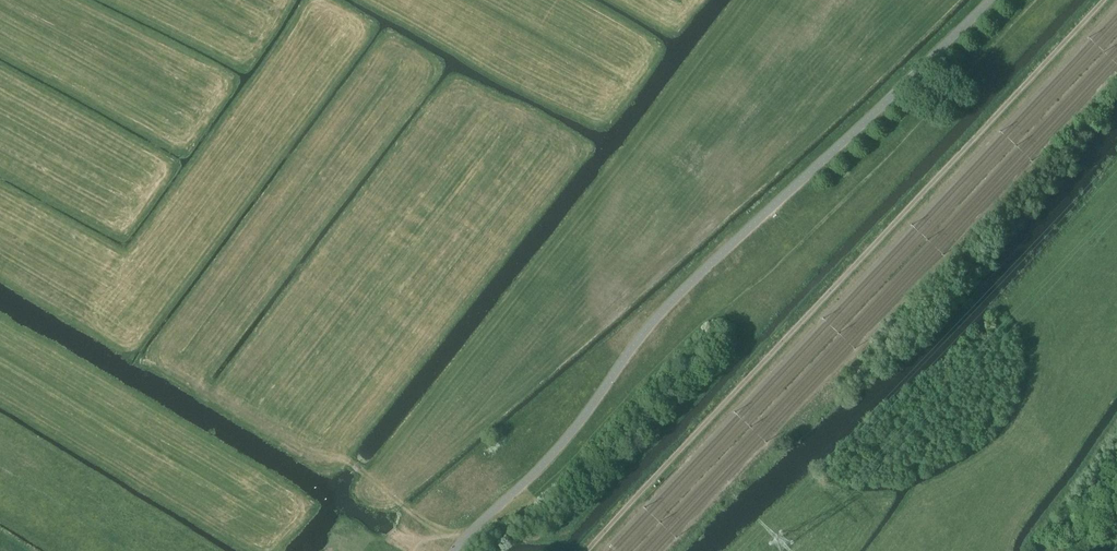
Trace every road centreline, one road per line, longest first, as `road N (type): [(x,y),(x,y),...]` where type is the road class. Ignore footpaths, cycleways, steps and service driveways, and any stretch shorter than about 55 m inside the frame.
road 1 (track): [(1105,0),(594,550)]

